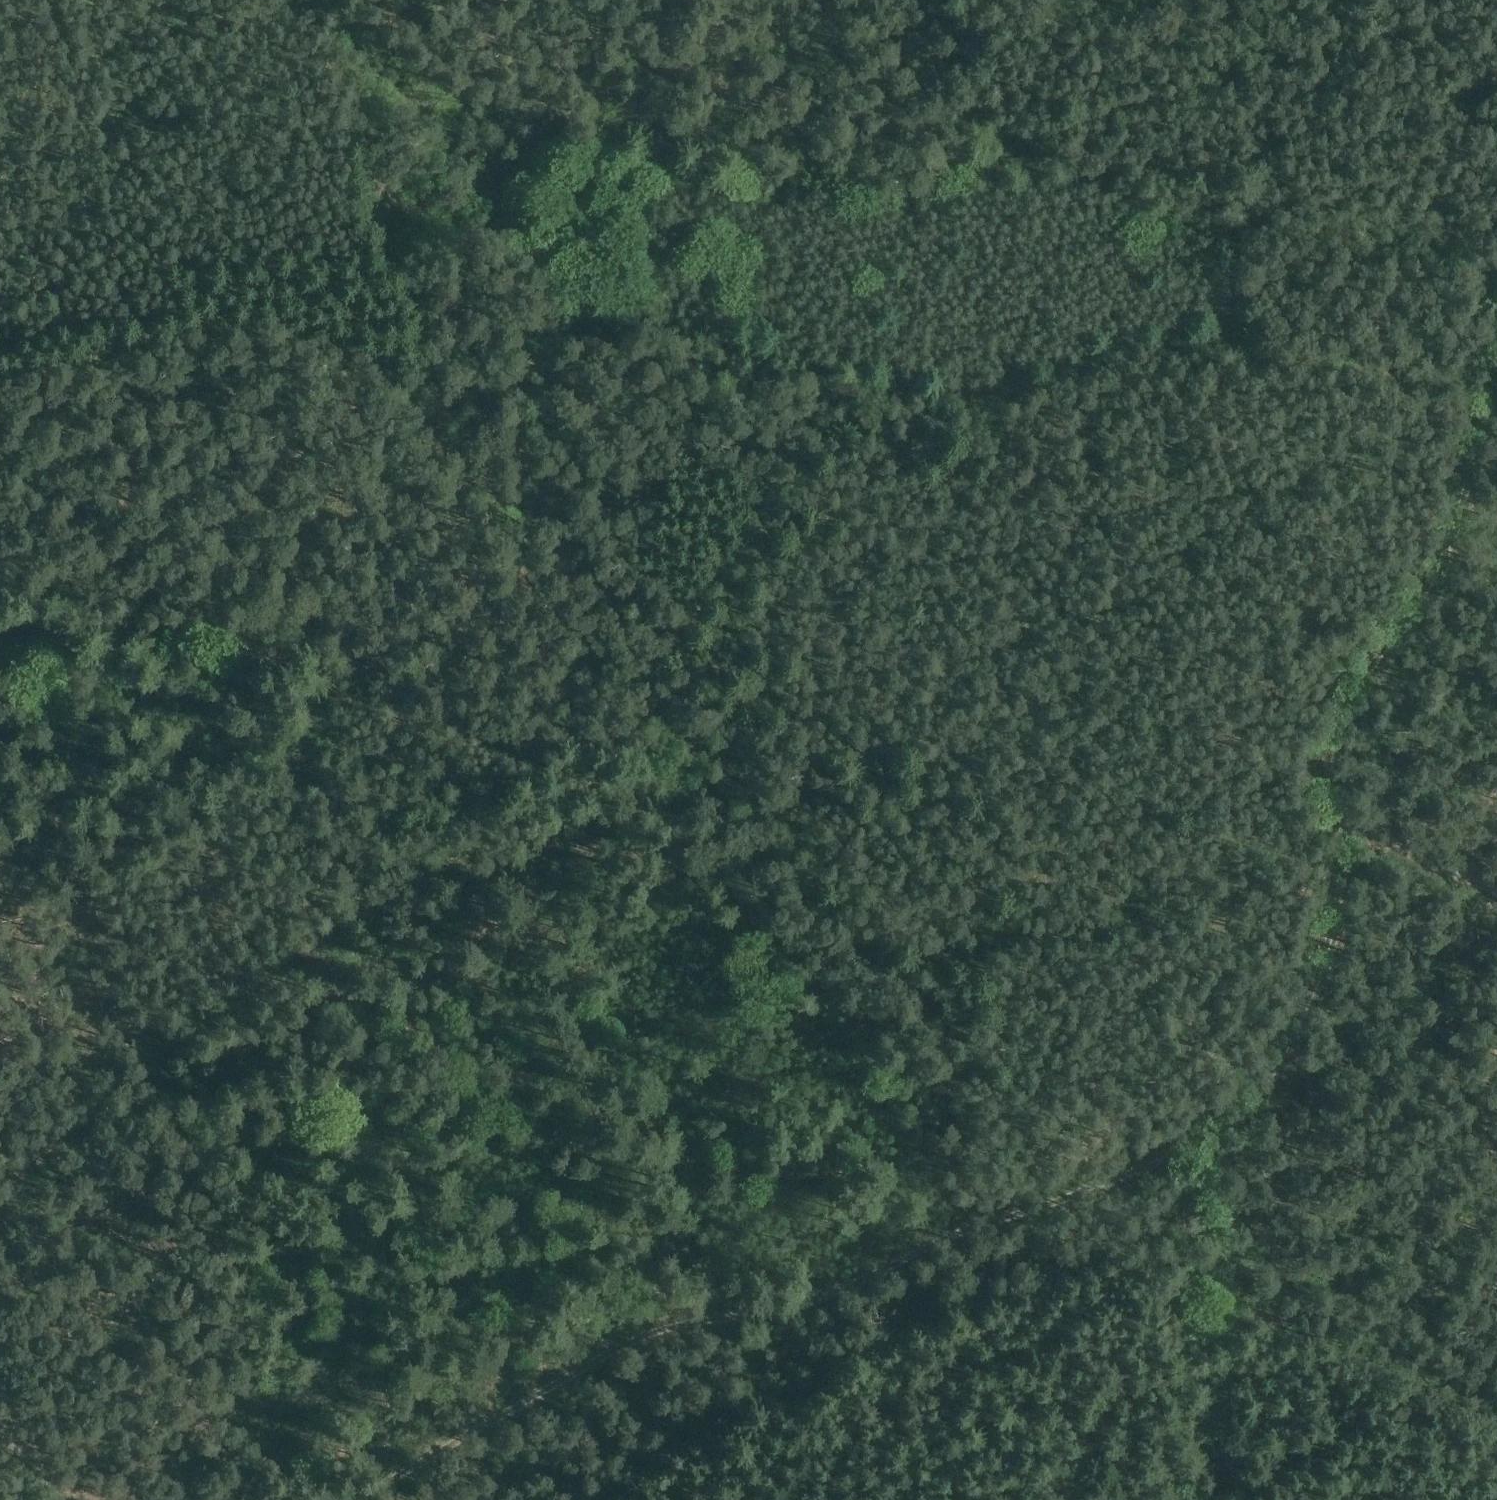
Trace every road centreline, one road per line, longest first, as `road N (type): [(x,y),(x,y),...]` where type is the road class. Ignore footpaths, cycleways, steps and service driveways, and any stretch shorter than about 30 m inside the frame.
road 1 (track): [(357,1499),(655,1333),(822,1297),(943,1239),(1129,1175),(1231,1127),(1265,1088),(1302,1011),(1355,828)]
road 2 (track): [(1496,389),(1448,549),(1334,710),(1325,788),(1355,828)]
road 3 (track): [(1355,828),(1496,892)]
road 4 (track): [(0,1424),(92,1499)]

